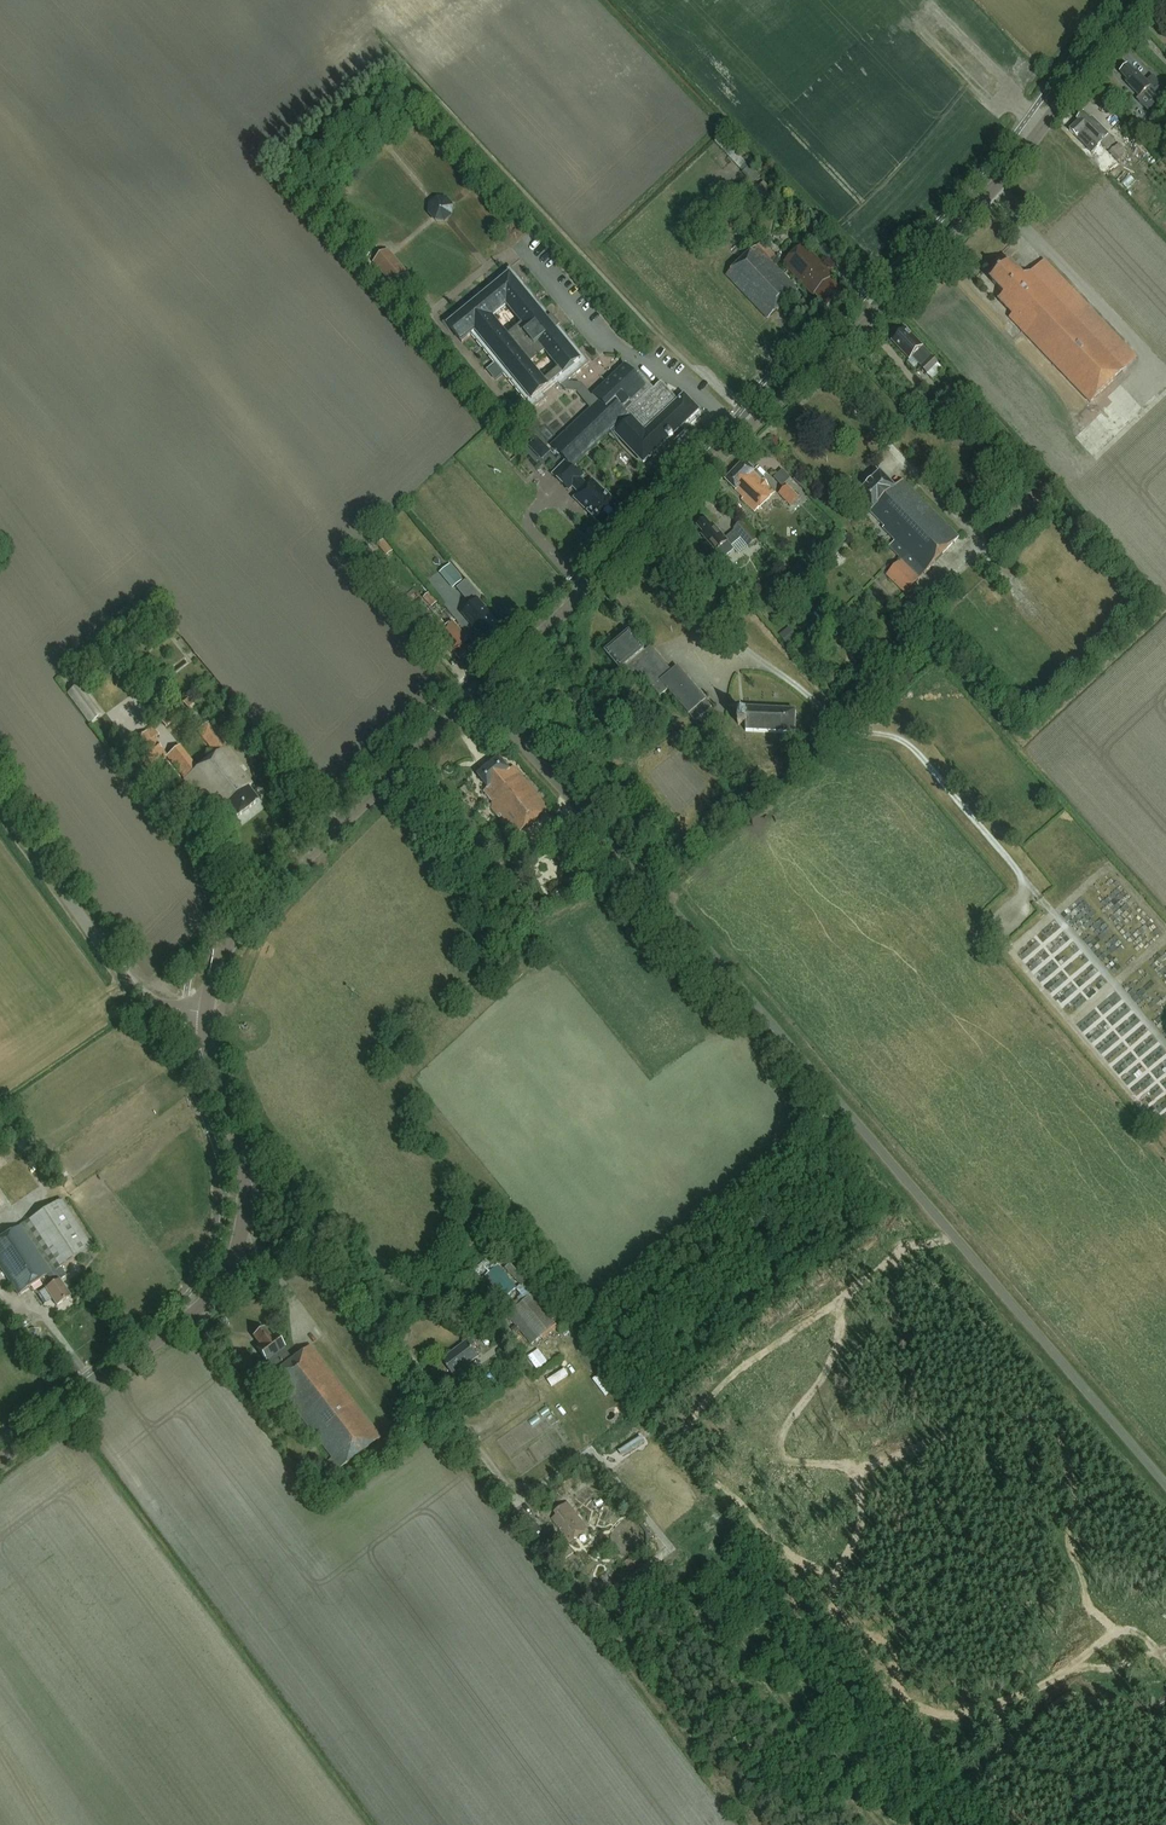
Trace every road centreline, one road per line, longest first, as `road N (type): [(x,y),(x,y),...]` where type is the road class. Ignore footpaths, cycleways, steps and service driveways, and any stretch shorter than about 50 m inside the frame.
road 1 (unclassified): [(1165,1486),(476,695)]
road 2 (secondary): [(639,538),(957,229),(1139,0)]
road 3 (unclassified): [(1048,905),(908,744),(842,727),(739,644),(639,538)]
road 4 (unclassified): [(606,1470),(588,1455),(528,1497),(516,1495),(296,1213),(245,1196)]
road 5 (track): [(880,1824),(606,1470)]
road 6 (secondary): [(206,1016),(221,958),(254,909),(476,695)]
road 7 (secondary): [(0,1461),(212,1297),(239,1247),(245,1196)]
road 8 (unclassified): [(206,1016),(138,993),(0,807)]
road 9 (secondary): [(476,695),(639,538)]
road 10 (secondary): [(245,1196),(211,1070),(206,1016)]

